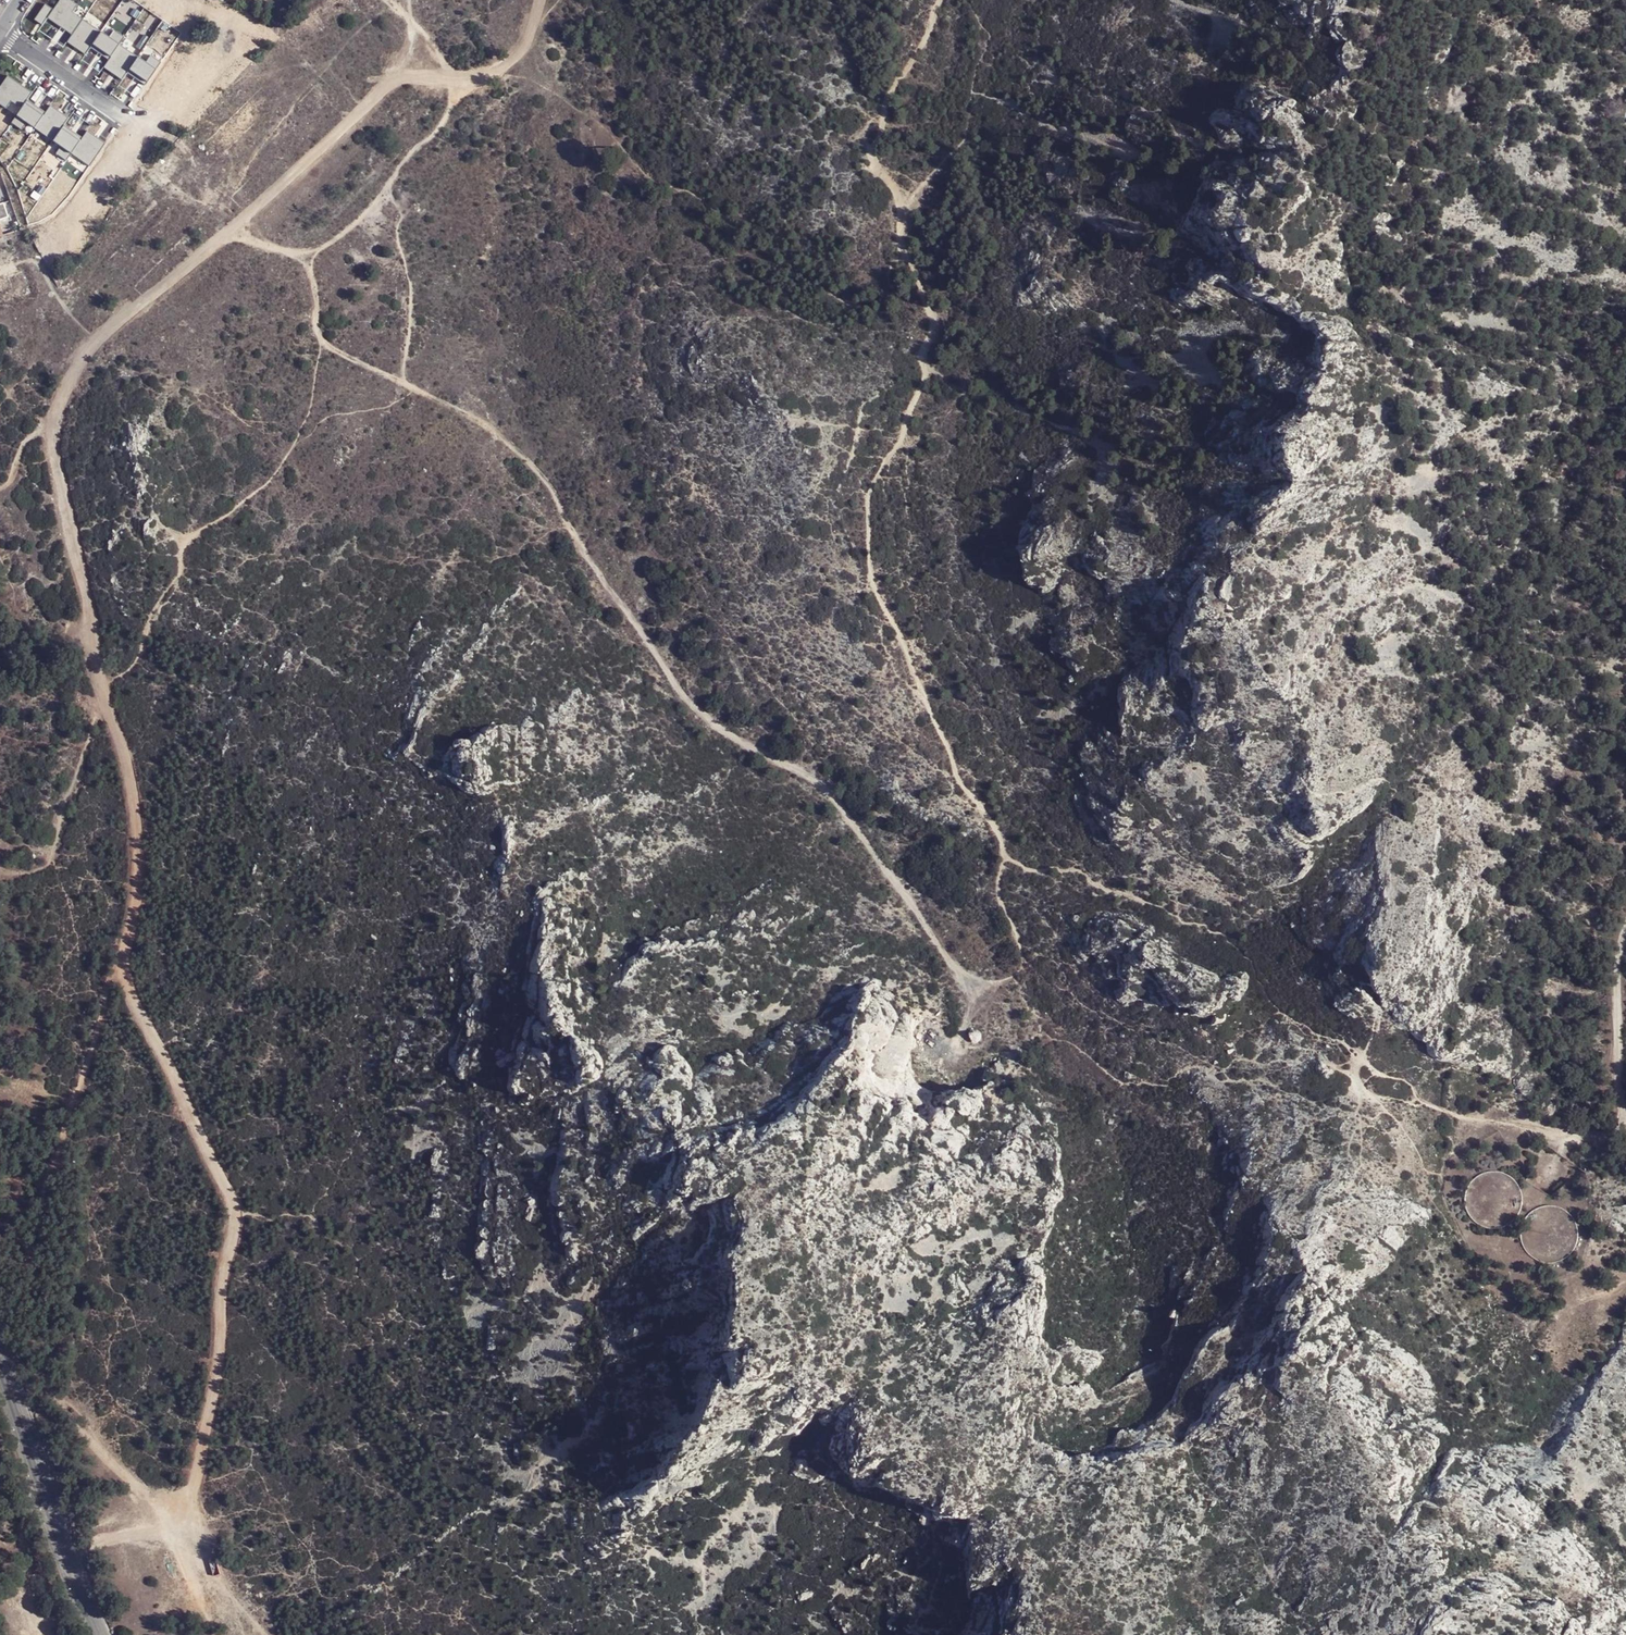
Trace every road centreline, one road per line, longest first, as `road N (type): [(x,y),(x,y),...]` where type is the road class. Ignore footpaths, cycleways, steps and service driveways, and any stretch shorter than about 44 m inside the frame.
road 1 (track): [(942,0),(889,95),(867,157),(896,191),(901,255),(930,307),(905,431),(872,485),(867,562),(961,782),(1003,840),(999,884),(1024,971),(995,989),(953,967),(818,776),(771,757),(684,695),(543,475),(501,433),(317,340),(308,253),(234,233)]
road 2 (track): [(413,24),(451,81),(444,121),(367,212),(308,253)]
road 3 (unclassified): [(102,1634),(0,1357)]
road 4 (track): [(542,0),(526,41),(495,75),(470,78),(445,64)]

